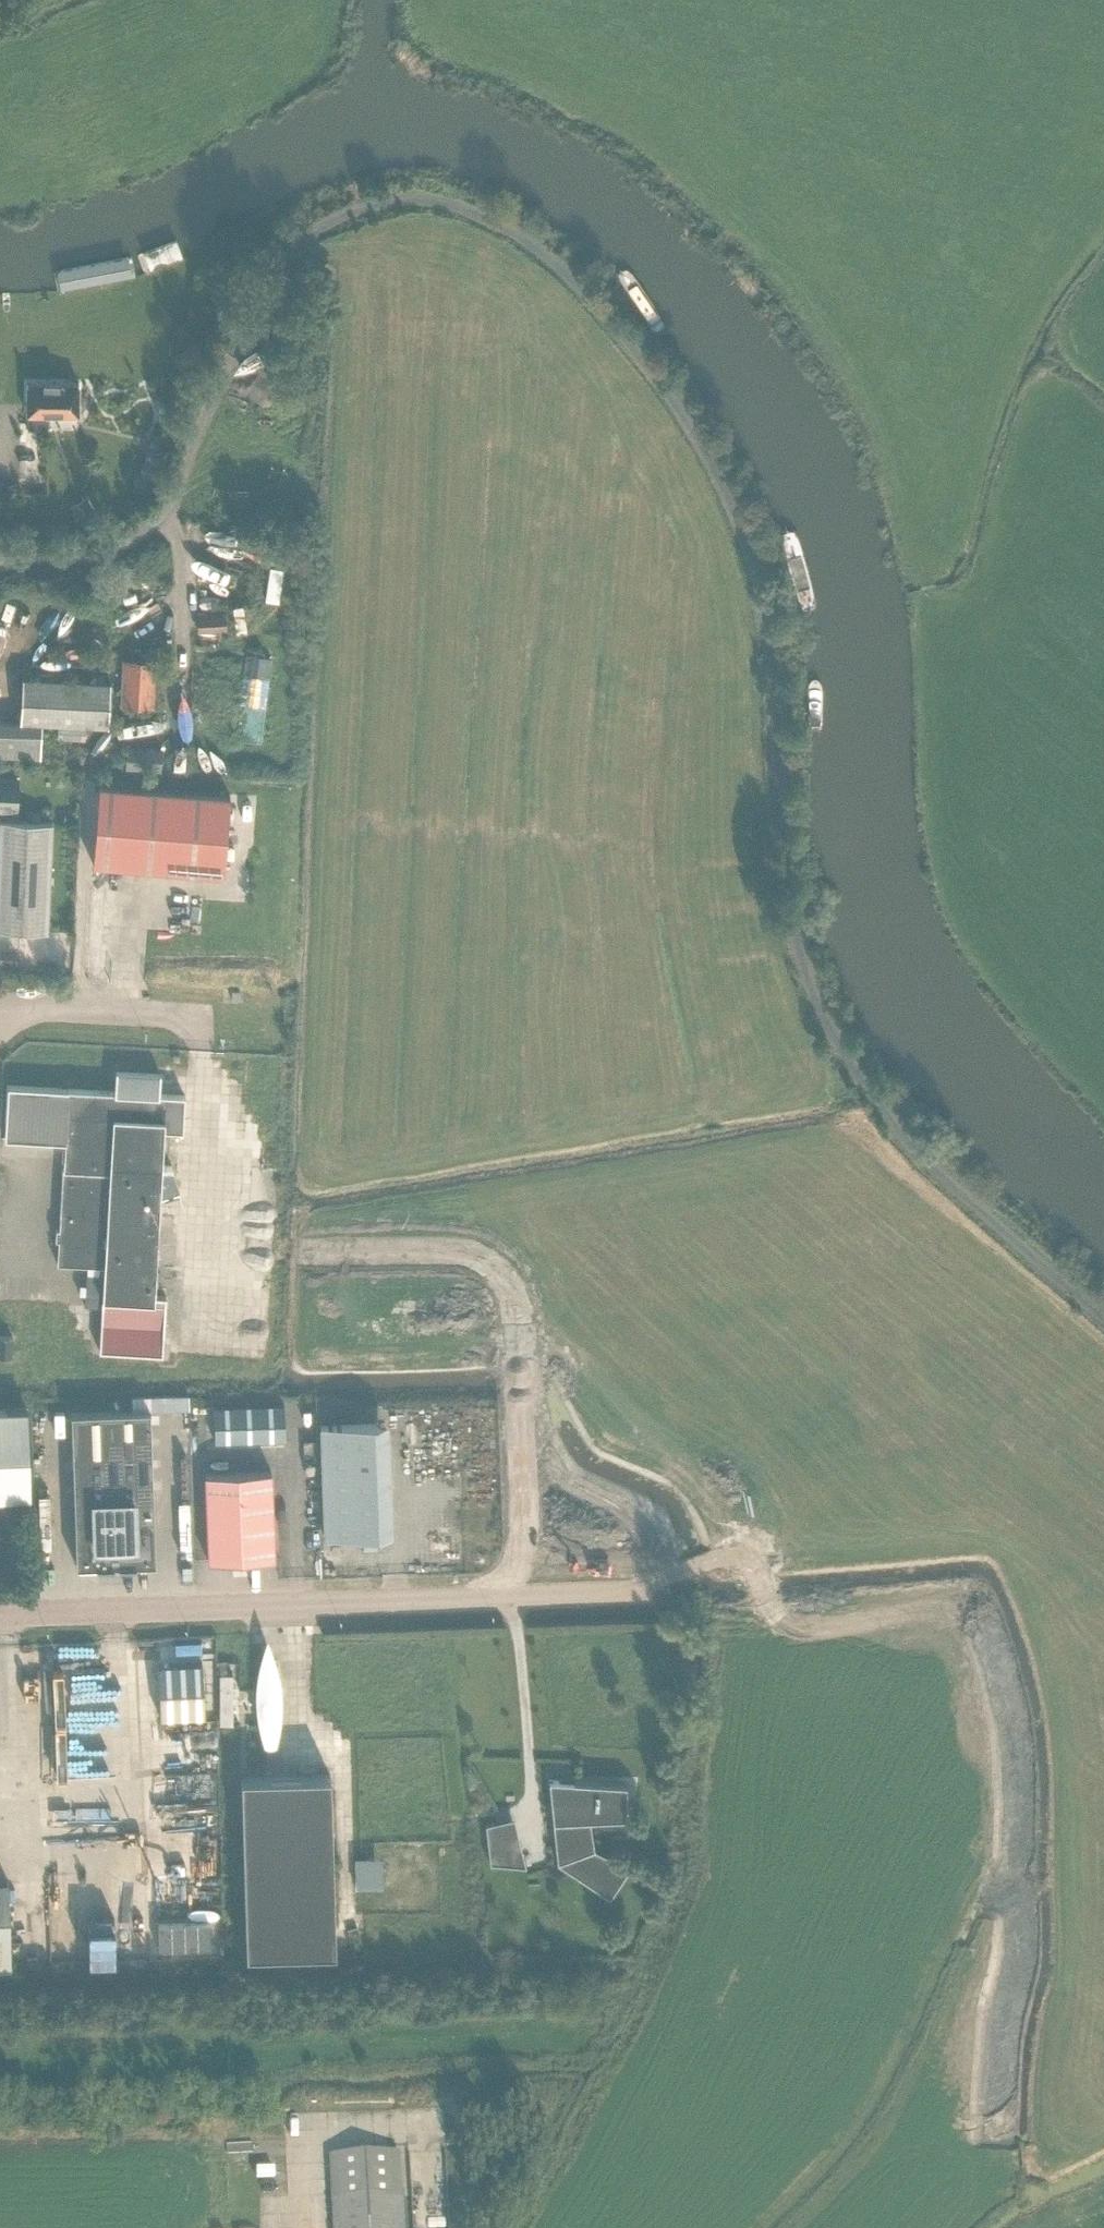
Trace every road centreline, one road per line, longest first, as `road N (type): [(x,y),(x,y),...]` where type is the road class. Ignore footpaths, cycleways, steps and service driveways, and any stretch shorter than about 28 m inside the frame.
road 1 (unclassified): [(0,559),(101,552),(153,522),(182,471),(242,315),(273,268),(314,229),(368,208),(411,202),(487,221),(541,252),(675,407),(733,515),(769,659),(772,810),(791,933),(824,1032),(918,1160),(1103,1316)]
road 2 (unclassified): [(0,1617),(646,1592)]
road 3 (unclassified): [(195,1016),(47,1008),(0,1021)]

